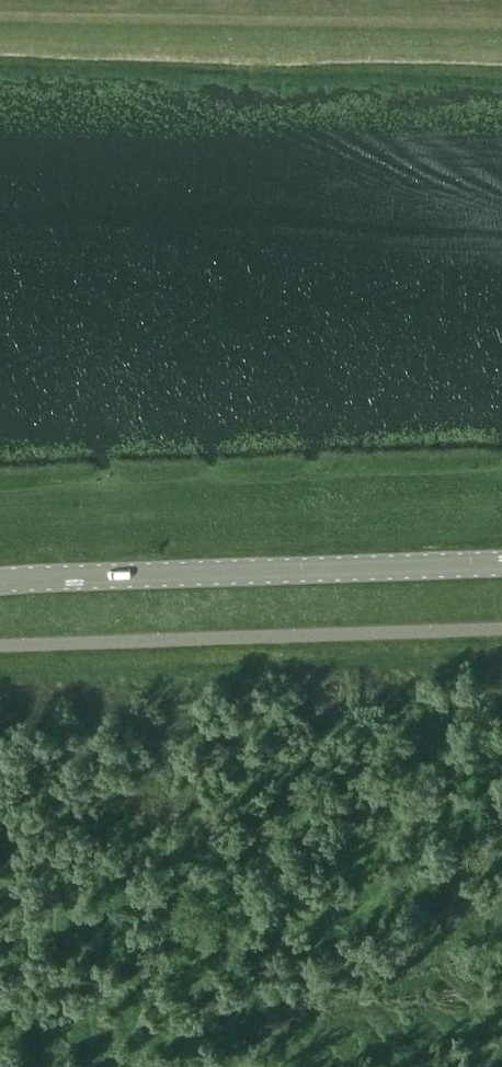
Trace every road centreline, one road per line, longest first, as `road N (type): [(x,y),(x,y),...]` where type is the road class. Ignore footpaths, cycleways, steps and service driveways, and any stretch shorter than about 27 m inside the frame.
road 1 (tertiary): [(501,564),(0,582)]
road 2 (track): [(0,13),(501,21)]

